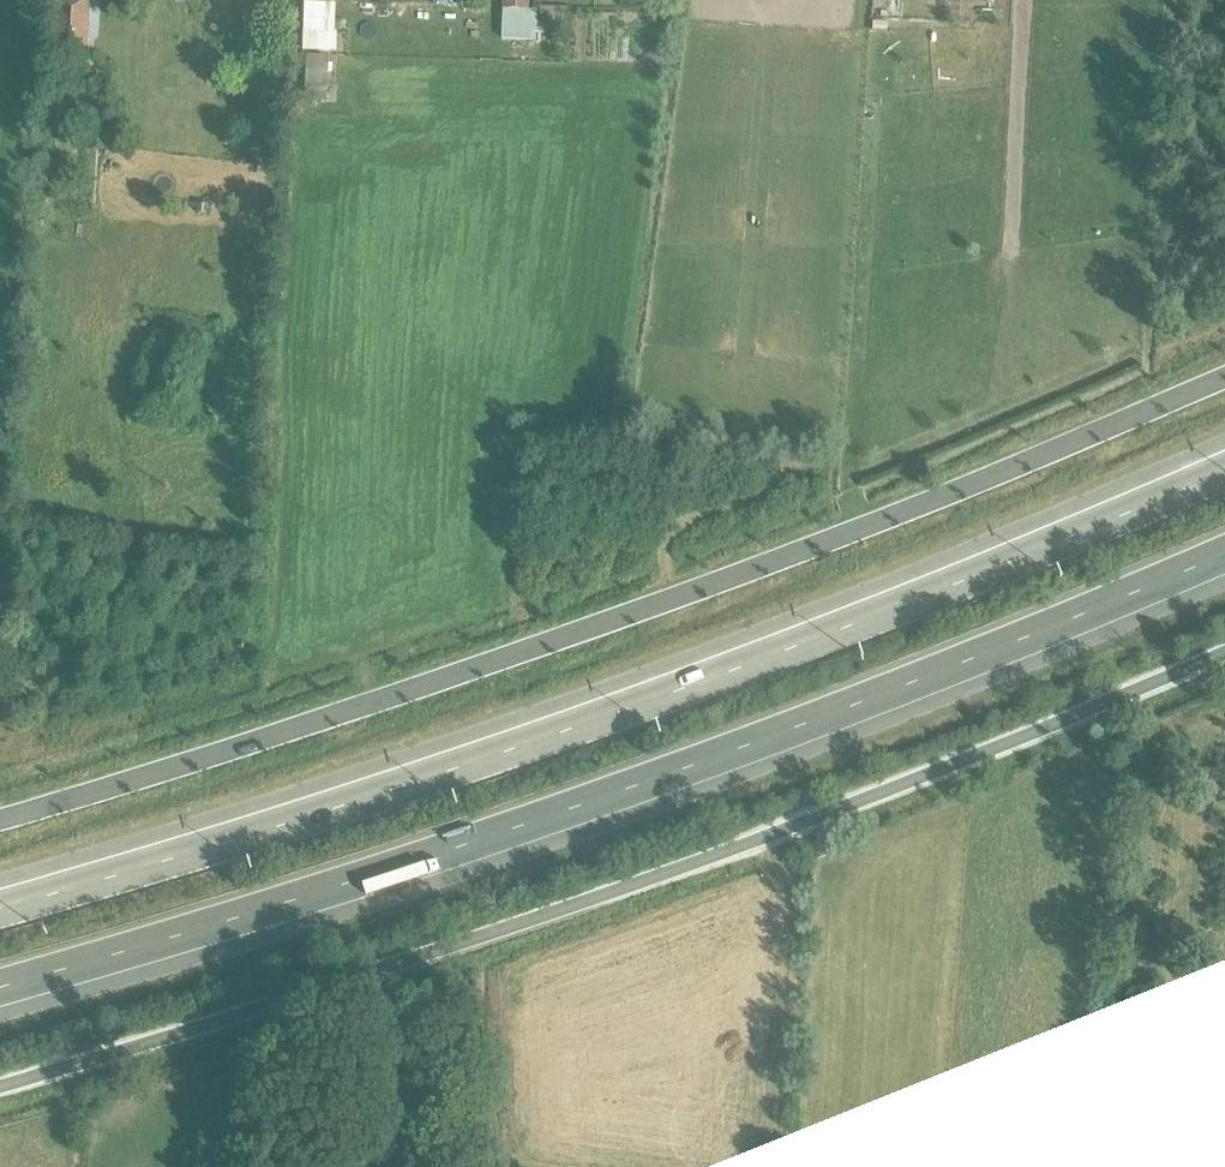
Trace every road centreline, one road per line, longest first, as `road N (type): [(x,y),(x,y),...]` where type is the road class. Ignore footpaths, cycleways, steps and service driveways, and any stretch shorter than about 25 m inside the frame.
road 1 (tertiary): [(1224,377),(957,492),(505,658),(0,826)]
road 2 (motorway): [(1224,471),(955,585),(607,715),(0,908)]
road 3 (motorway): [(0,986),(358,880),(644,783),(1224,553)]
road 4 (unclassified): [(1224,653),(1011,744),(566,904),(0,1081)]

